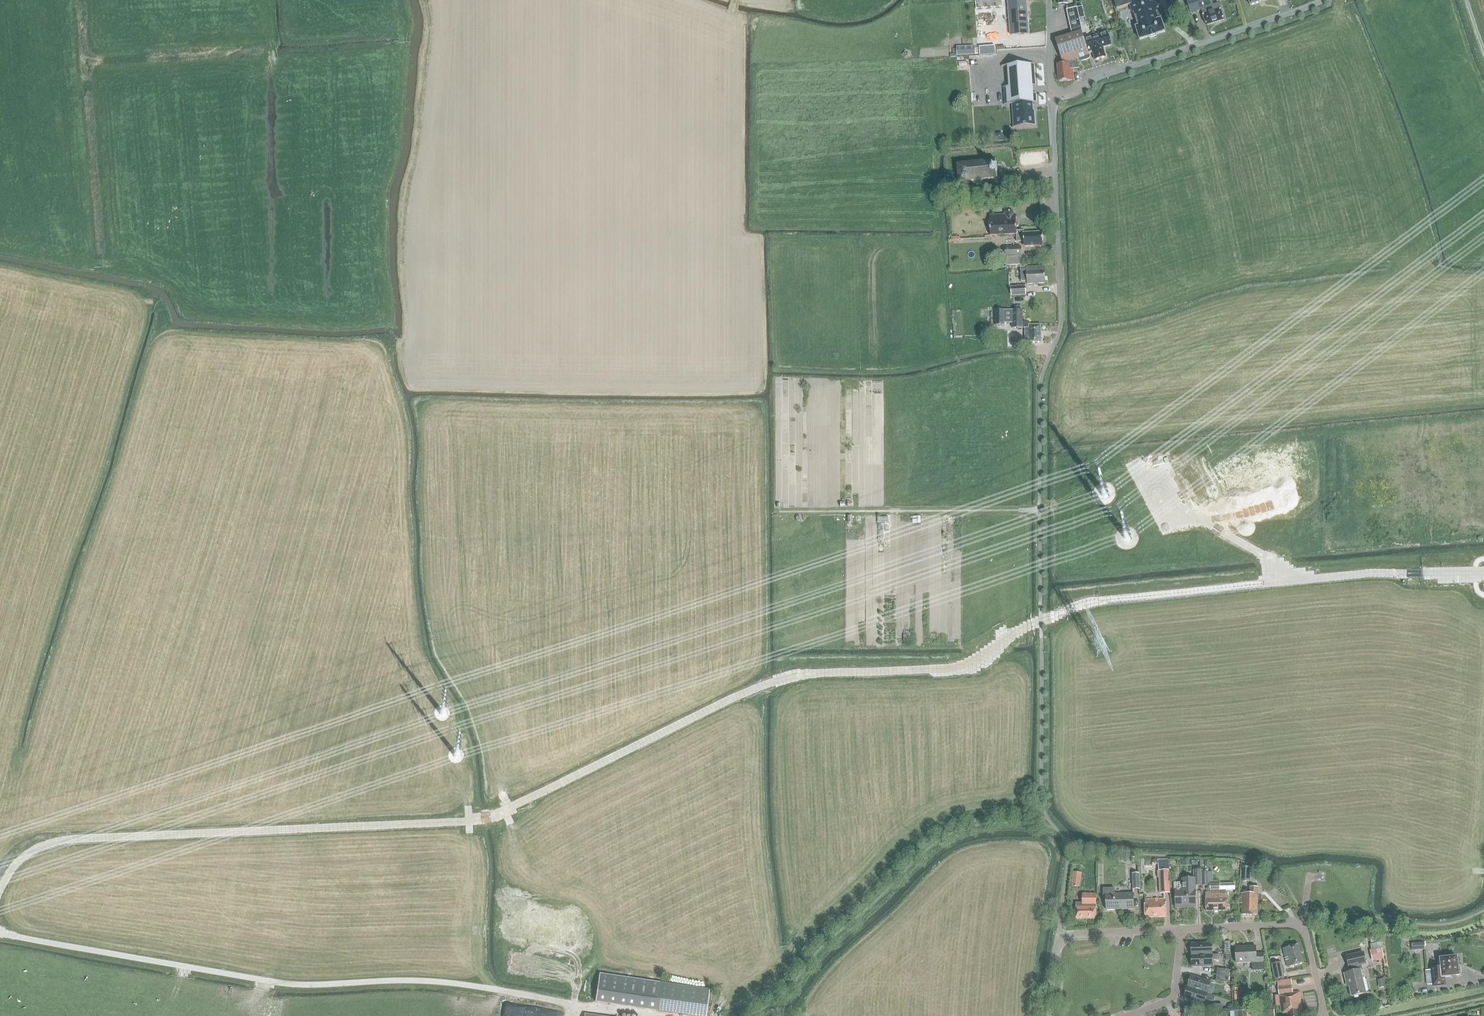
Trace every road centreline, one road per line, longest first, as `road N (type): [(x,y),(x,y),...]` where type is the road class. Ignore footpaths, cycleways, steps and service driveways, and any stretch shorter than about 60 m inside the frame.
road 1 (track): [(578,1005),(435,981),(274,982),(0,933)]
road 2 (residential): [(1039,400),(1061,322),(1052,93)]
road 3 (residential): [(1052,93),(1324,0)]
road 4 (residential): [(1323,1015),(1297,926),(1181,929)]
road 5 (residential): [(1063,936),(1068,851),(1049,821)]

